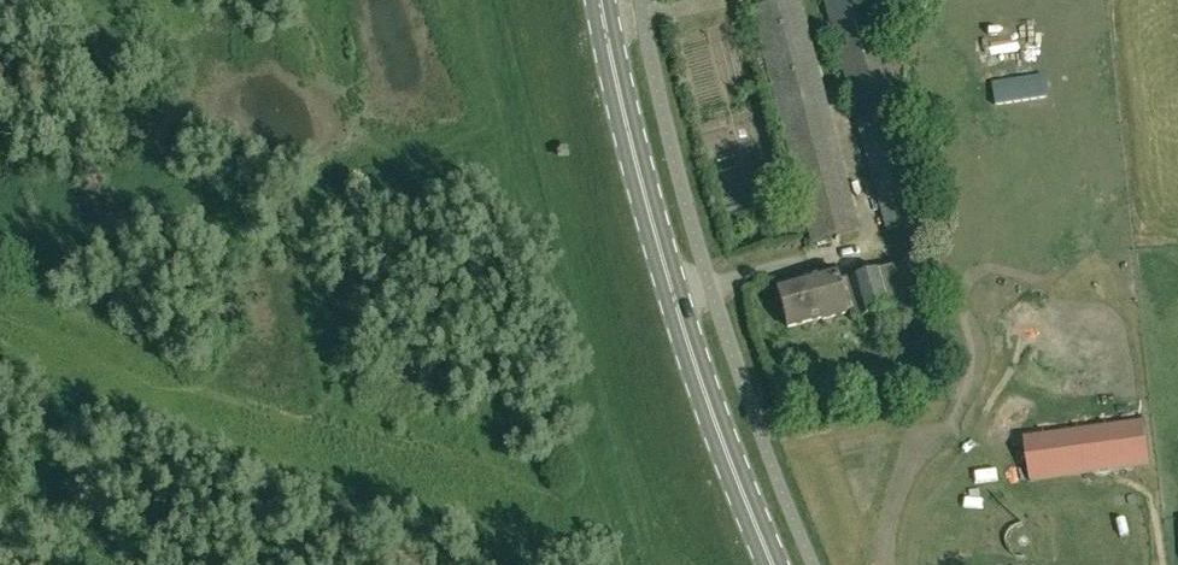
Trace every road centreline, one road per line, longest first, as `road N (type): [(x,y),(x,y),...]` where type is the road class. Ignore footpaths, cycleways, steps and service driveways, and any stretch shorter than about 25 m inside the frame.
road 1 (primary): [(771,564),(699,380),(598,0)]

